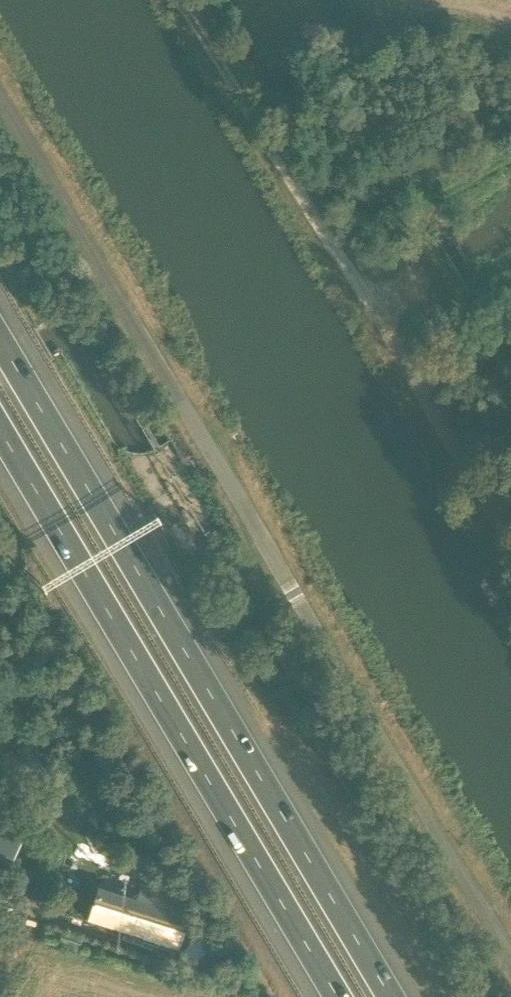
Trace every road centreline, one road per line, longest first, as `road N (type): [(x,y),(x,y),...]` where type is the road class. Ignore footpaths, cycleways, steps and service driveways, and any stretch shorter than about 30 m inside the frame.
road 1 (unclassified): [(510,962),(0,100)]
road 2 (motorway): [(380,996),(0,350)]
road 3 (motorway): [(0,431),(339,996)]
road 4 (track): [(385,338),(179,0)]
road 5 (track): [(510,557),(385,338)]

